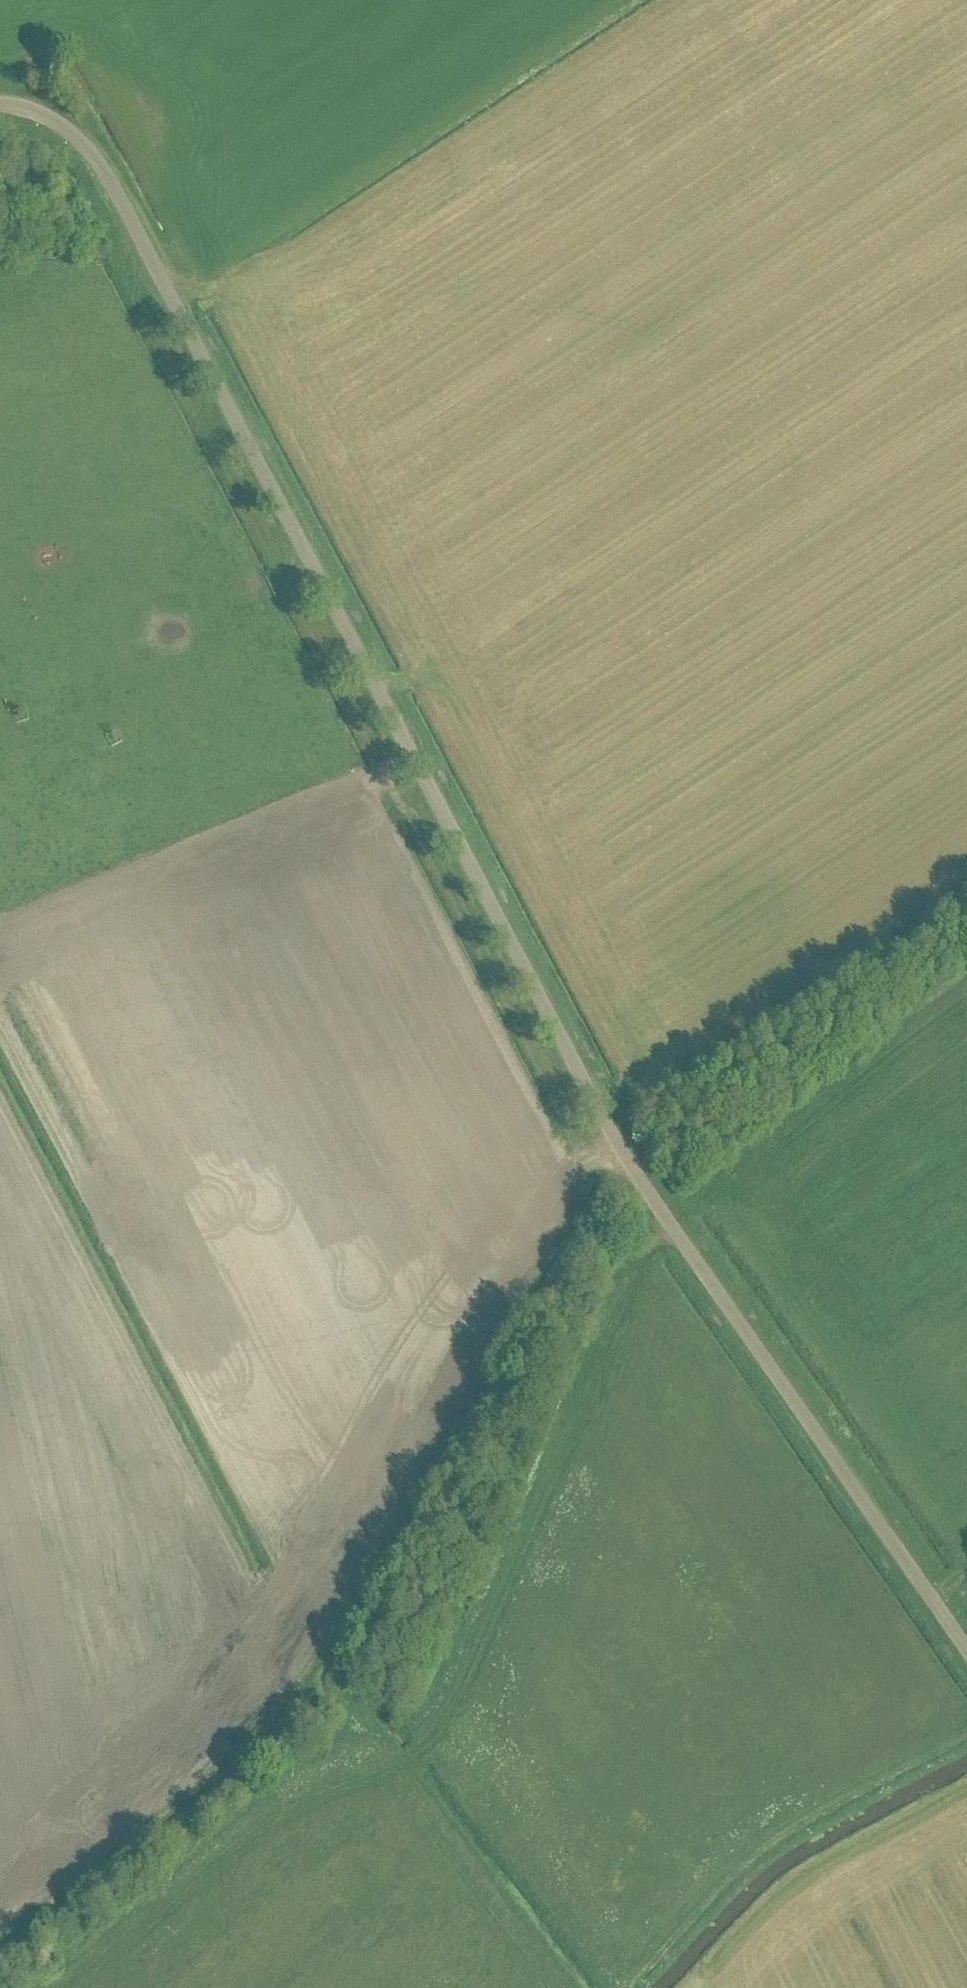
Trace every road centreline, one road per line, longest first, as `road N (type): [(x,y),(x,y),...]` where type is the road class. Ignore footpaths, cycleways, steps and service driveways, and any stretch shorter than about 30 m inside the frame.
road 1 (unclassified): [(966,1650),(624,1155),(99,163),(75,134),(38,114),(0,107)]
road 2 (track): [(966,1747),(783,1844),(639,1987)]

